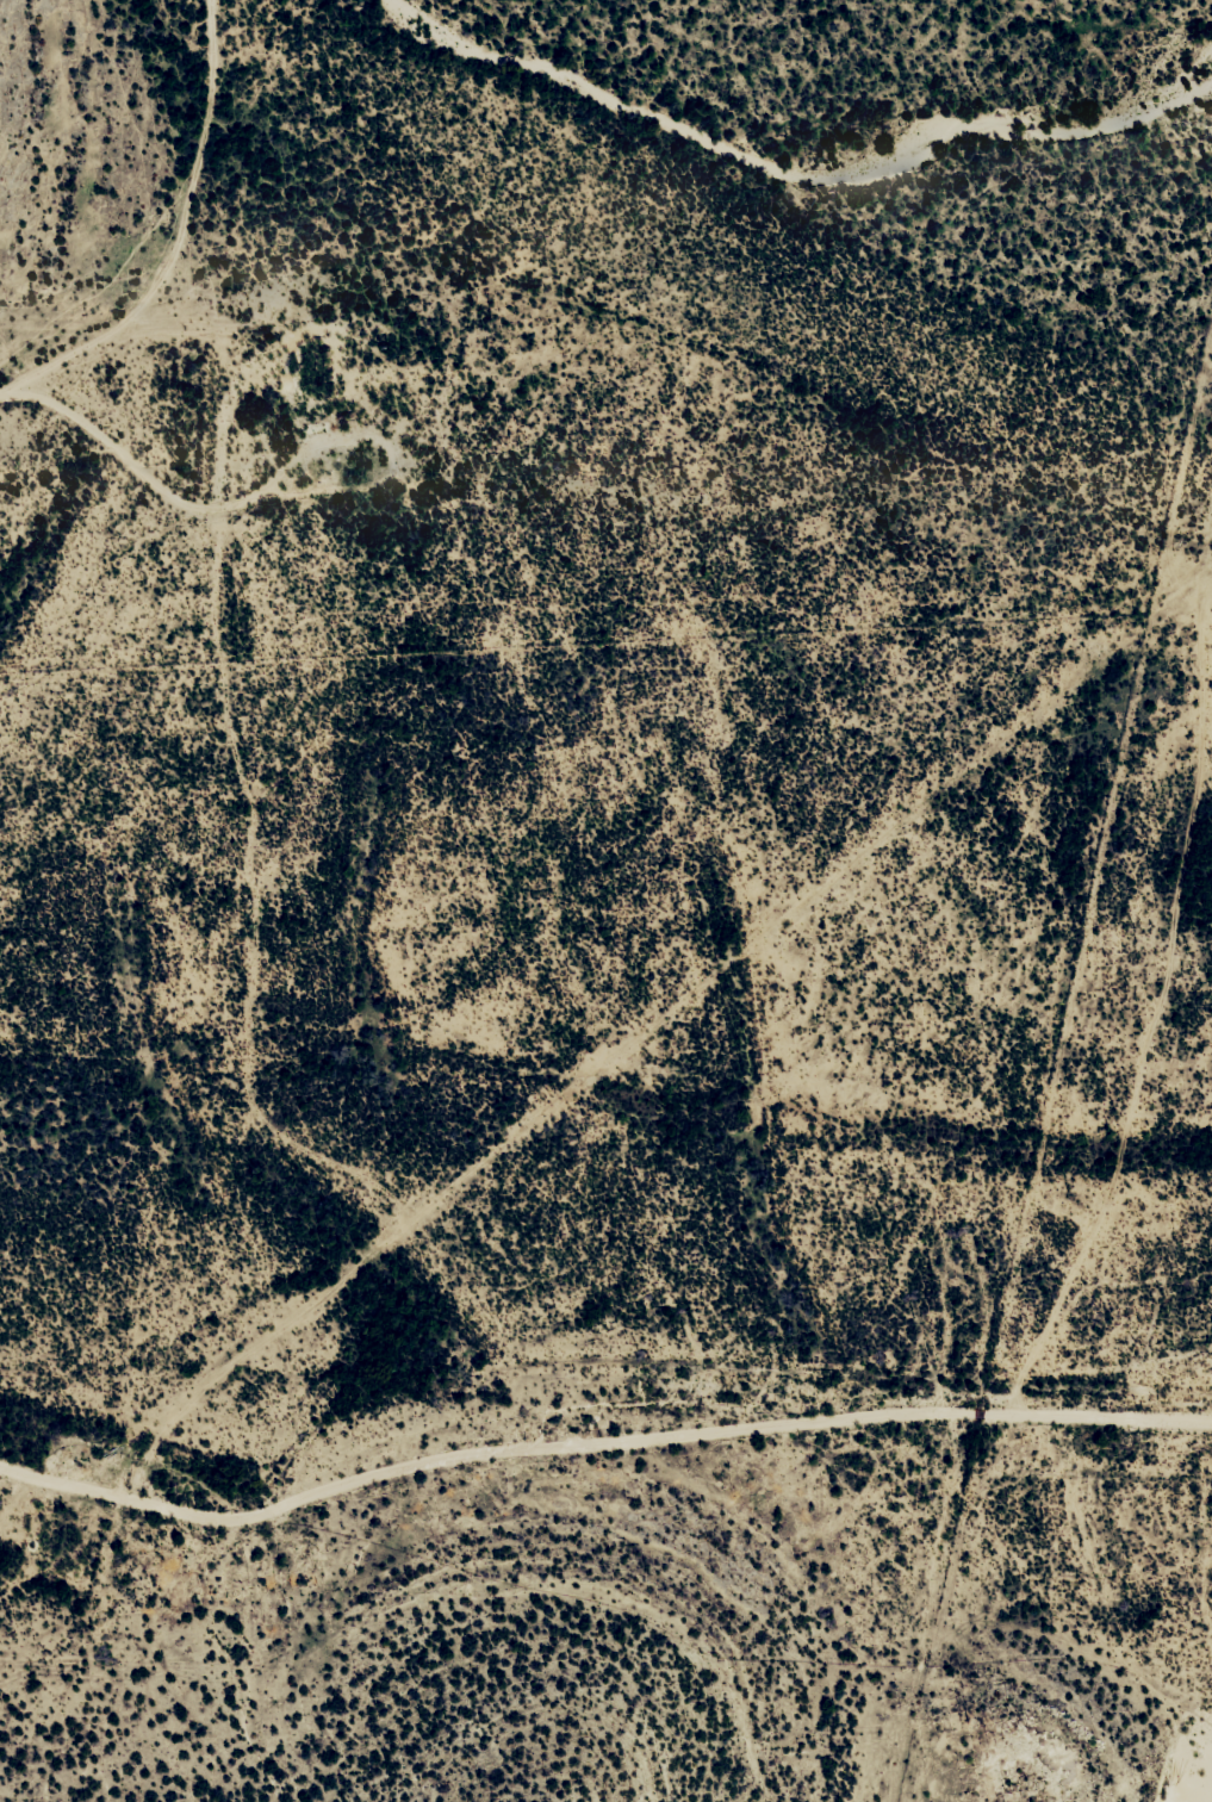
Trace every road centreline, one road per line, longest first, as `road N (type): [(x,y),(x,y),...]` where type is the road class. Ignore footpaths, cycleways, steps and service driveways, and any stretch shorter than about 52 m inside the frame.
road 1 (track): [(0,1462),(175,1520),(393,1520),(770,1424),(1211,1451)]
road 2 (track): [(0,415),(129,359),(200,0)]
road 3 (track): [(988,1442),(869,1801)]

